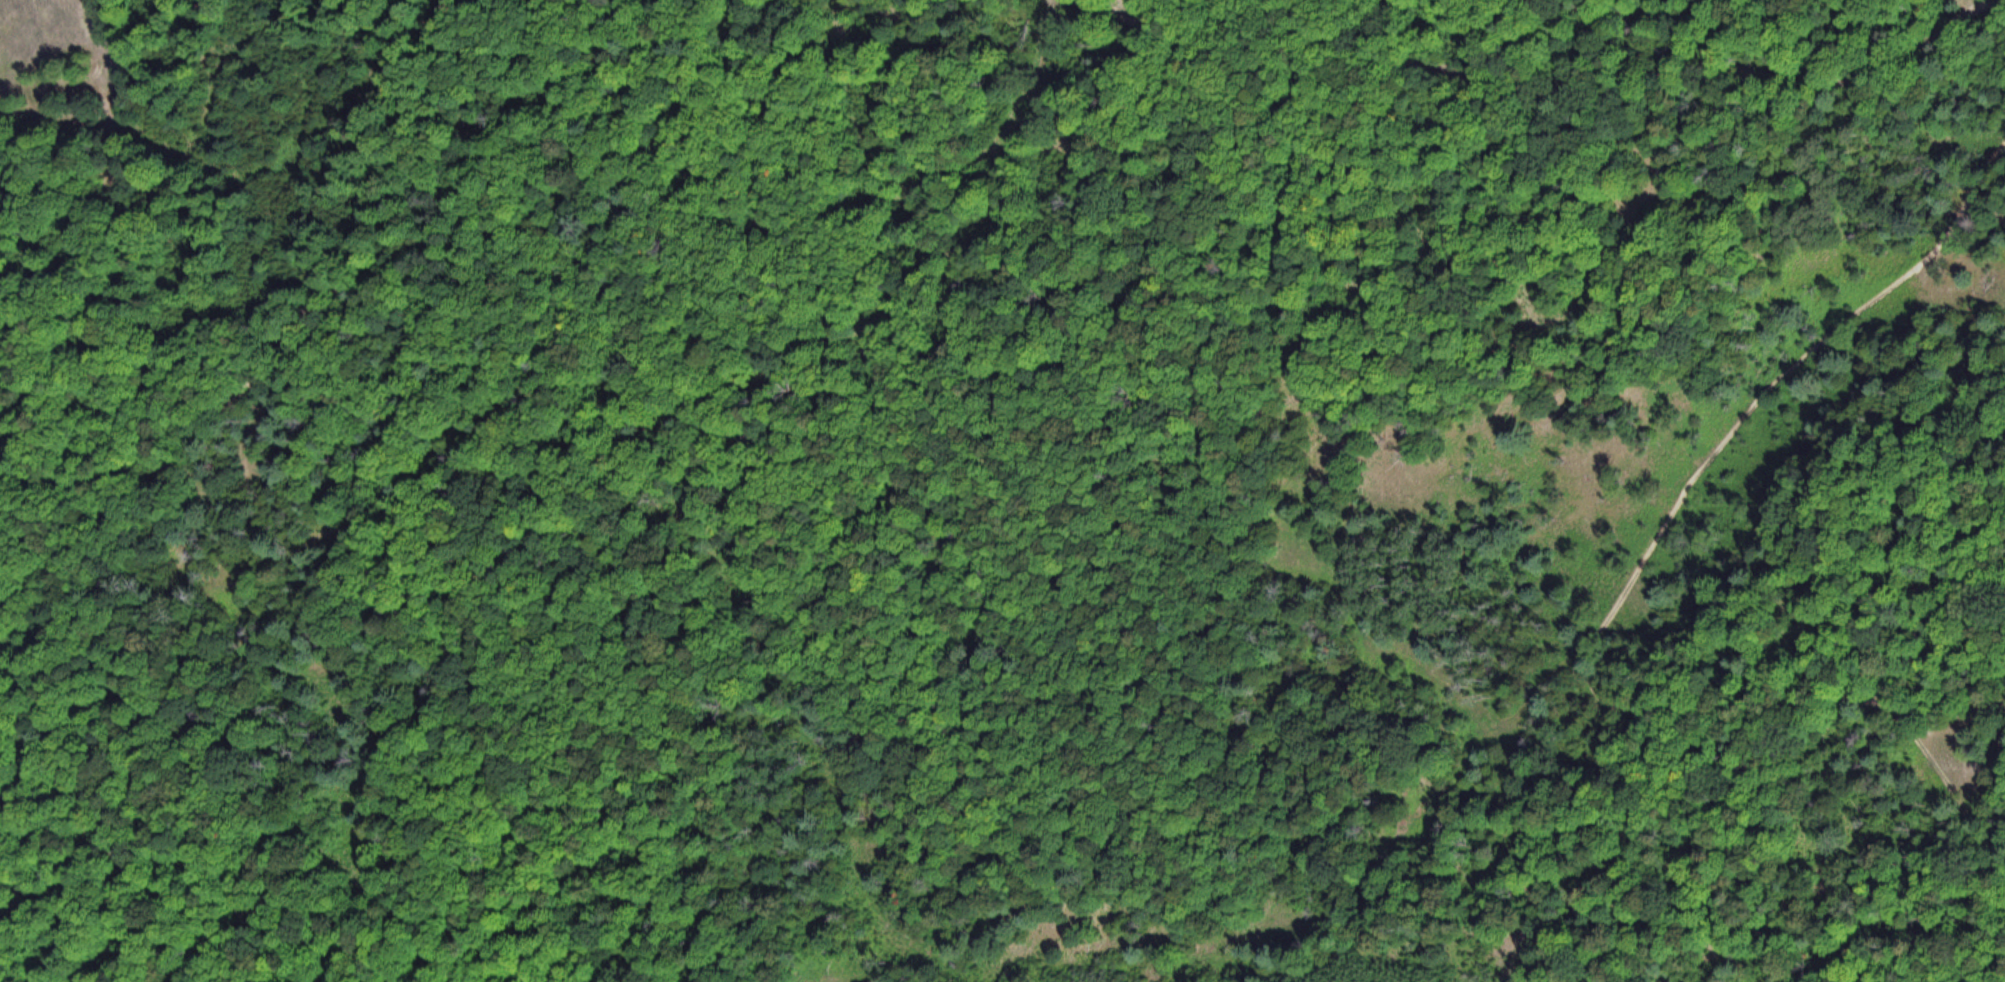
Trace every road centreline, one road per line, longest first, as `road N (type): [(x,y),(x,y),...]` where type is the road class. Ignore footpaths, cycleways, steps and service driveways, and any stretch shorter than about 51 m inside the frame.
road 1 (track): [(2004,889),(1938,770),(1894,712),(1875,703),(1807,701),(1644,712),(1603,697),(1591,666),(1595,641),(1701,466),(1751,405),(1948,229),(2004,138)]
road 2 (track): [(1989,0),(1866,72),(1812,81),(1689,74),(1549,100),(1310,35),(1229,49),(1192,45),(1063,0)]
road 3 (track): [(543,0),(419,200),(0,639)]

